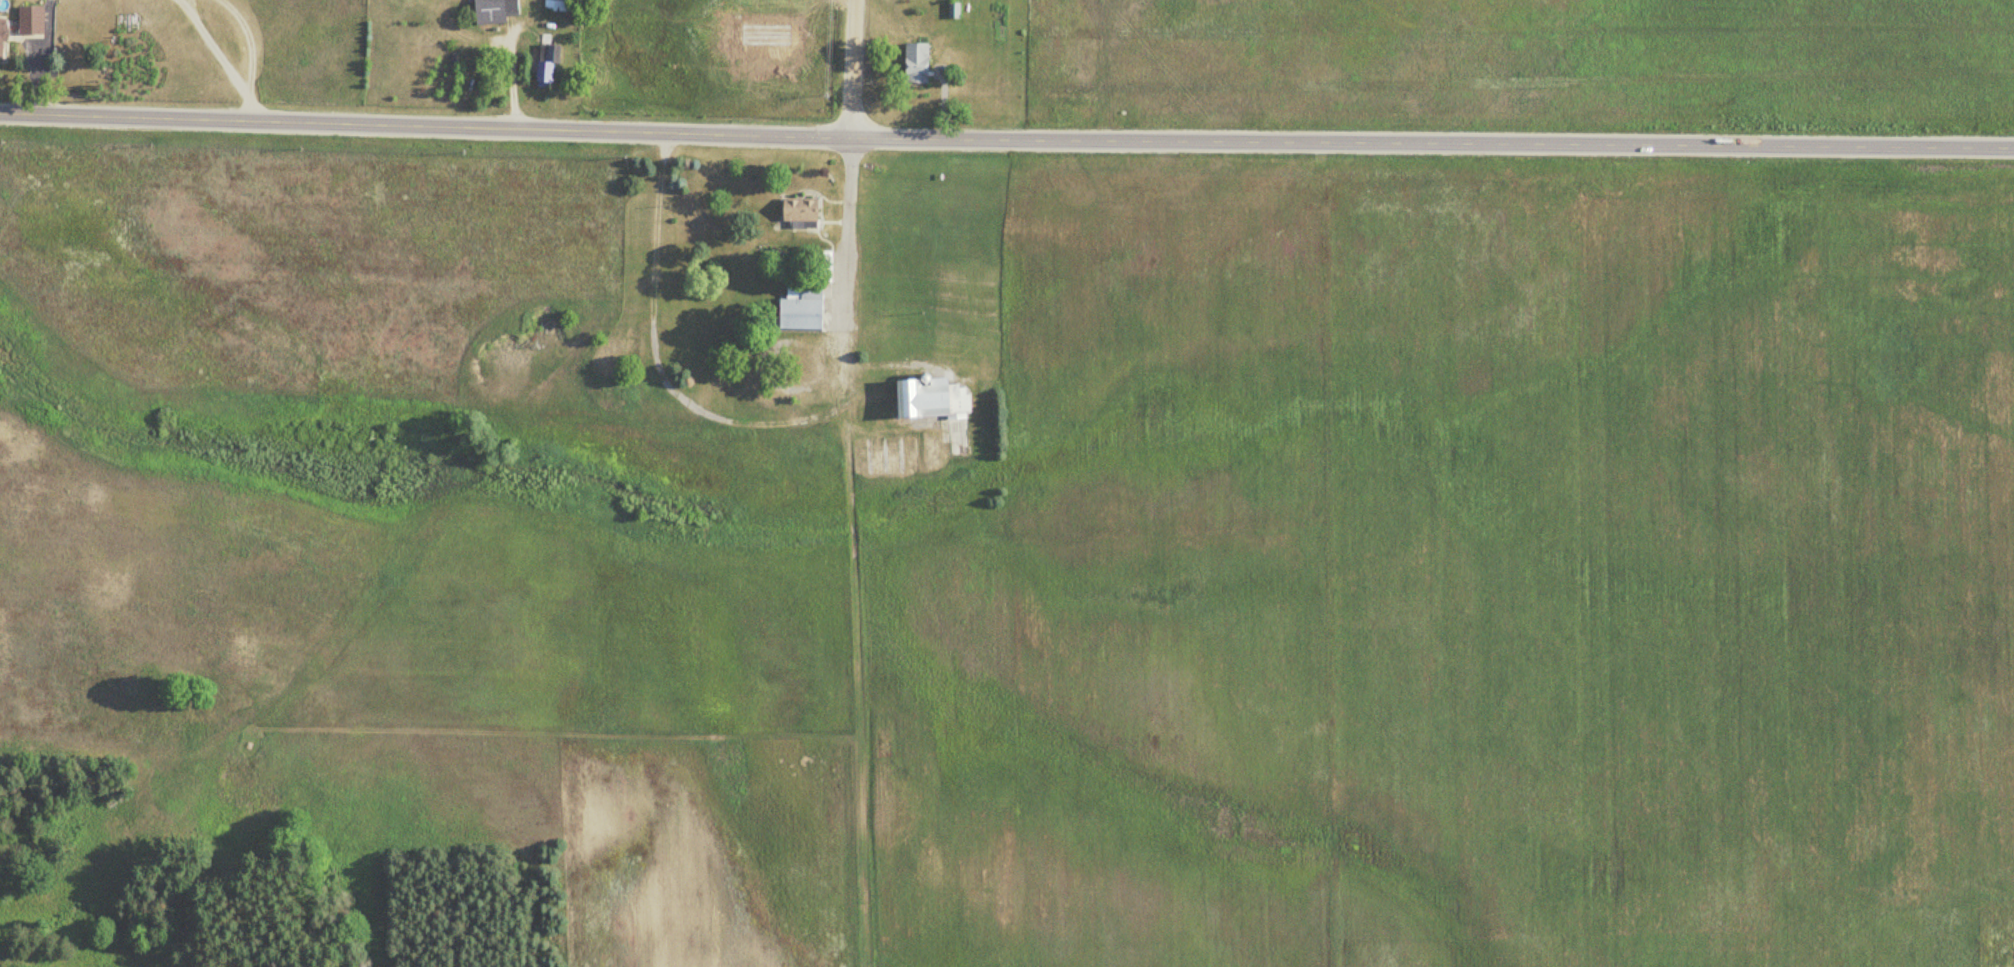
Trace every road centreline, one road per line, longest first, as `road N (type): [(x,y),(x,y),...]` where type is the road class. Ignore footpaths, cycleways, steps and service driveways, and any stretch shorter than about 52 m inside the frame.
road 1 (tertiary): [(0,110),(851,137),(2013,145)]
road 2 (residential): [(851,137),(857,0)]

